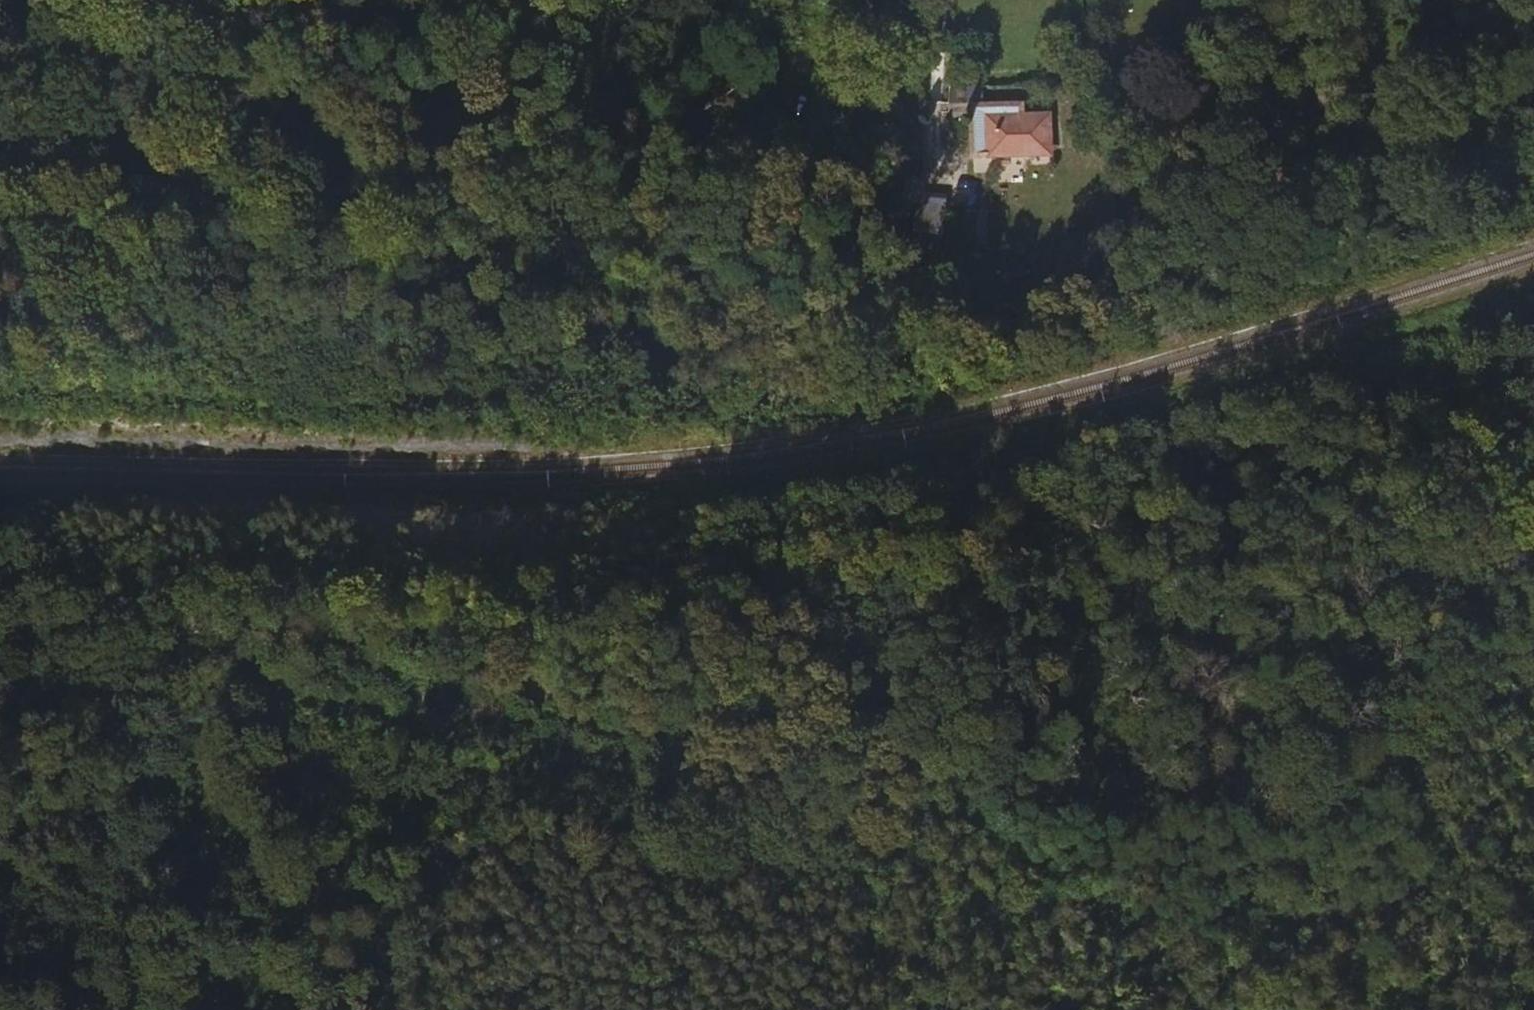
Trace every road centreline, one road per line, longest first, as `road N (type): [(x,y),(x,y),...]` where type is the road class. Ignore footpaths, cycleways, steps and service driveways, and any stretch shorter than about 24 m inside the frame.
road 1 (track): [(1533,916),(1325,917),(1221,934),(1142,965),(1067,1009)]

